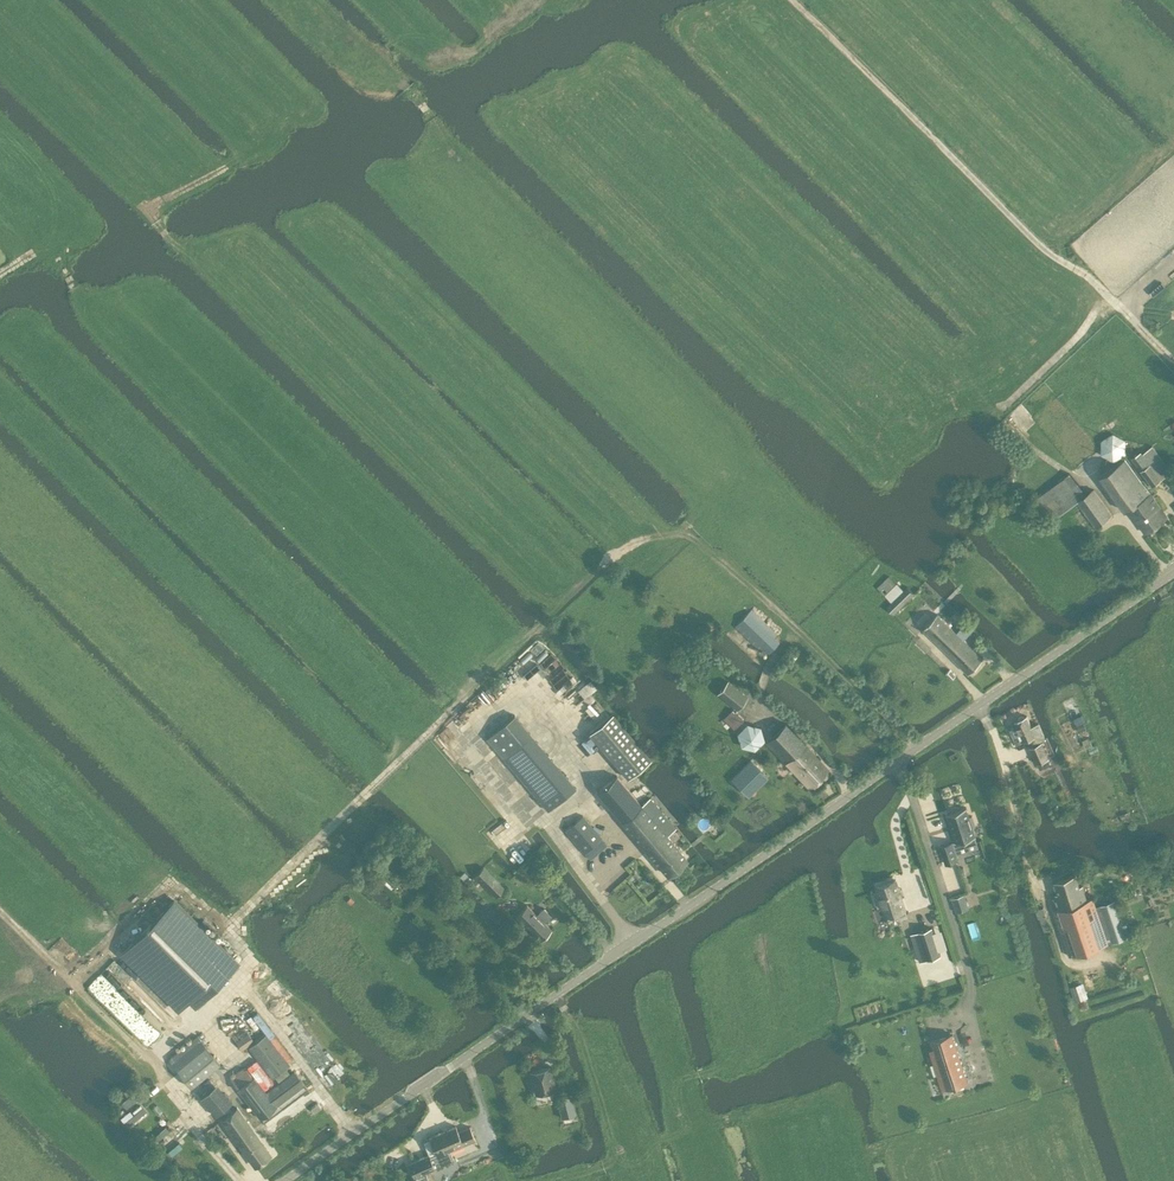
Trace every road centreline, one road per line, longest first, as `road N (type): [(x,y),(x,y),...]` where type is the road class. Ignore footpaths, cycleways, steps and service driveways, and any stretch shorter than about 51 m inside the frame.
road 1 (tertiary): [(1173,572),(282,1180)]
road 2 (track): [(237,917),(614,554),(639,540),(672,532),(692,538),(772,604),(915,749)]
road 3 (track): [(1173,248),(1112,277),(1053,256),(793,0)]
road 4 (track): [(237,917),(201,914),(167,884),(70,976),(0,908)]
road 5 (track): [(624,1180),(584,1045),(556,994)]

